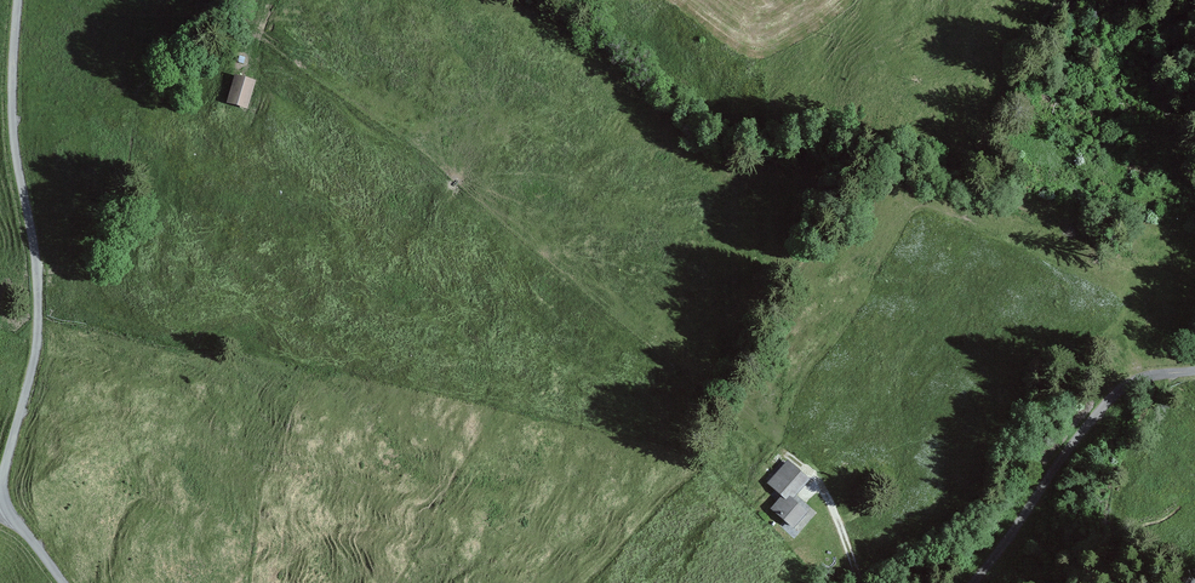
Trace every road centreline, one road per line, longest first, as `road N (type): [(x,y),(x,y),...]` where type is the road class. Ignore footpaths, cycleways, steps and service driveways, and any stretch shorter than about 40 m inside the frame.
road 1 (track): [(1138,380),(1157,307),(939,219),(794,183),(703,178),(648,142),(541,35),(477,0)]
road 2 (unclassified): [(63,582),(10,513),(2,487),(39,317),(13,134),(19,0)]
road 3 (unclassified): [(1194,371),(1147,377),(1113,395),(973,582)]

